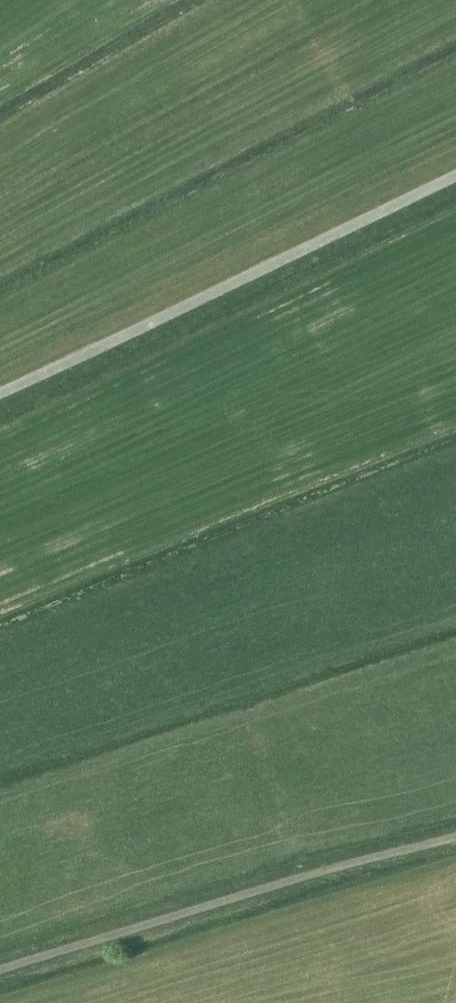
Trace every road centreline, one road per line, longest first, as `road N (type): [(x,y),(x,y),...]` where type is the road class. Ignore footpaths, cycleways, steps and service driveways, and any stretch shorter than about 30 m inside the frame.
road 1 (track): [(455,181),(0,400)]
road 2 (unclassified): [(0,969),(455,836)]

